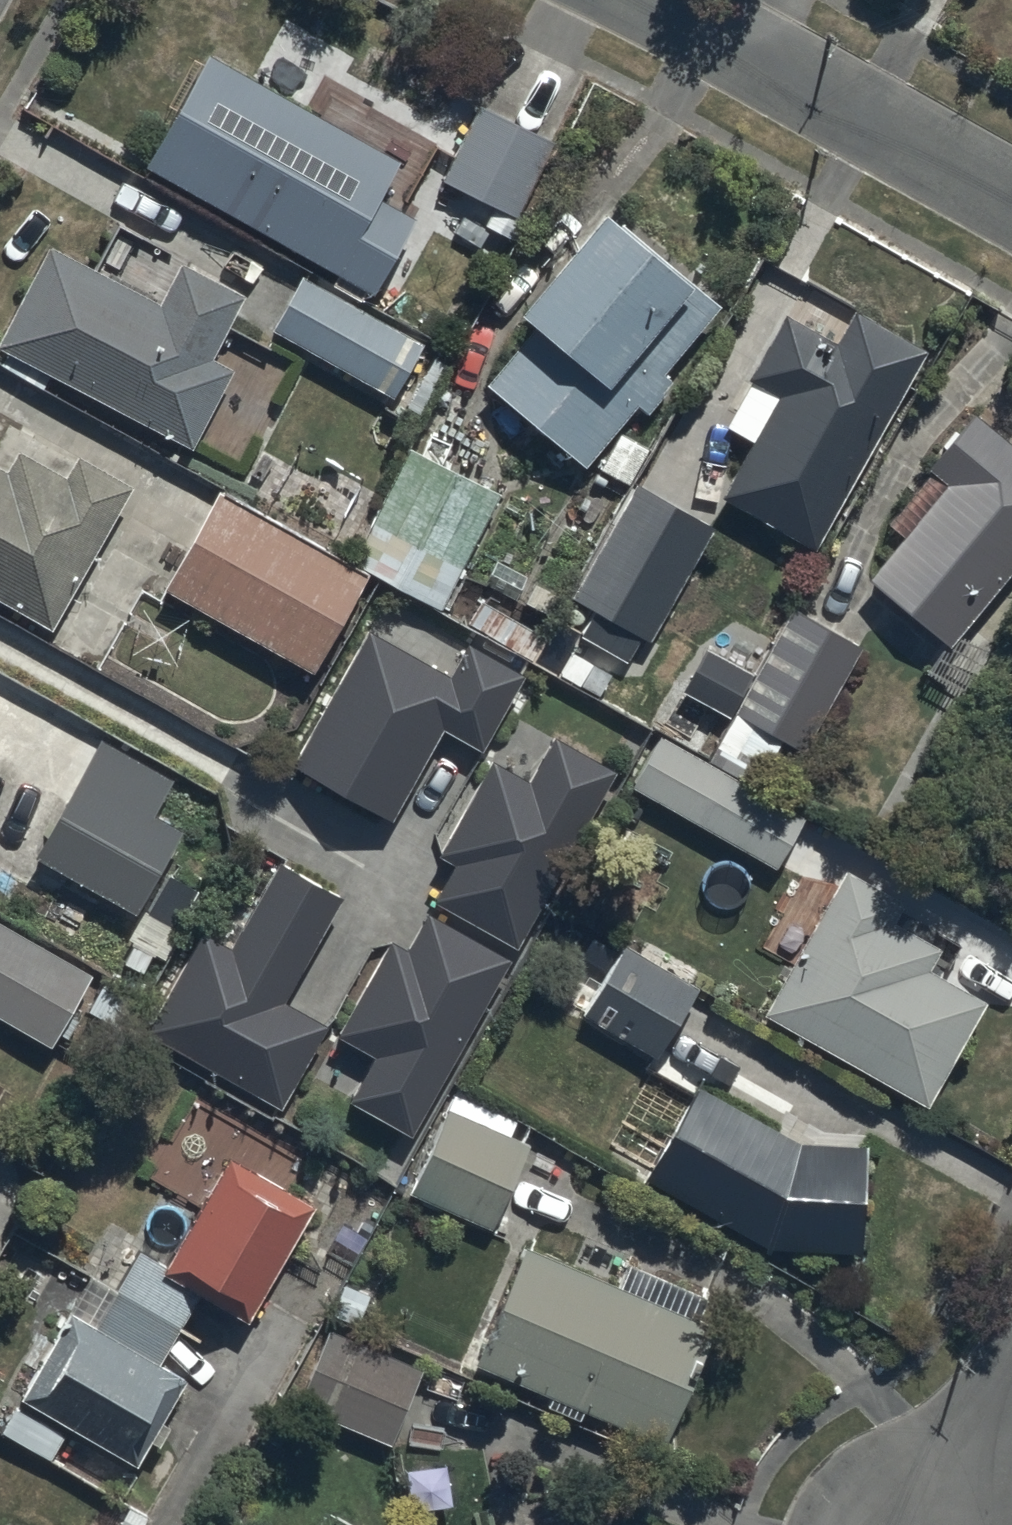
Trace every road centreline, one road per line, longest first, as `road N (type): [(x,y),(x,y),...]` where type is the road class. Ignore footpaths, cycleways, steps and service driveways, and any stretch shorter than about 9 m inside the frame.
road 1 (residential): [(1011,202),(642,0)]
road 2 (residential): [(1011,1368),(937,1524)]

